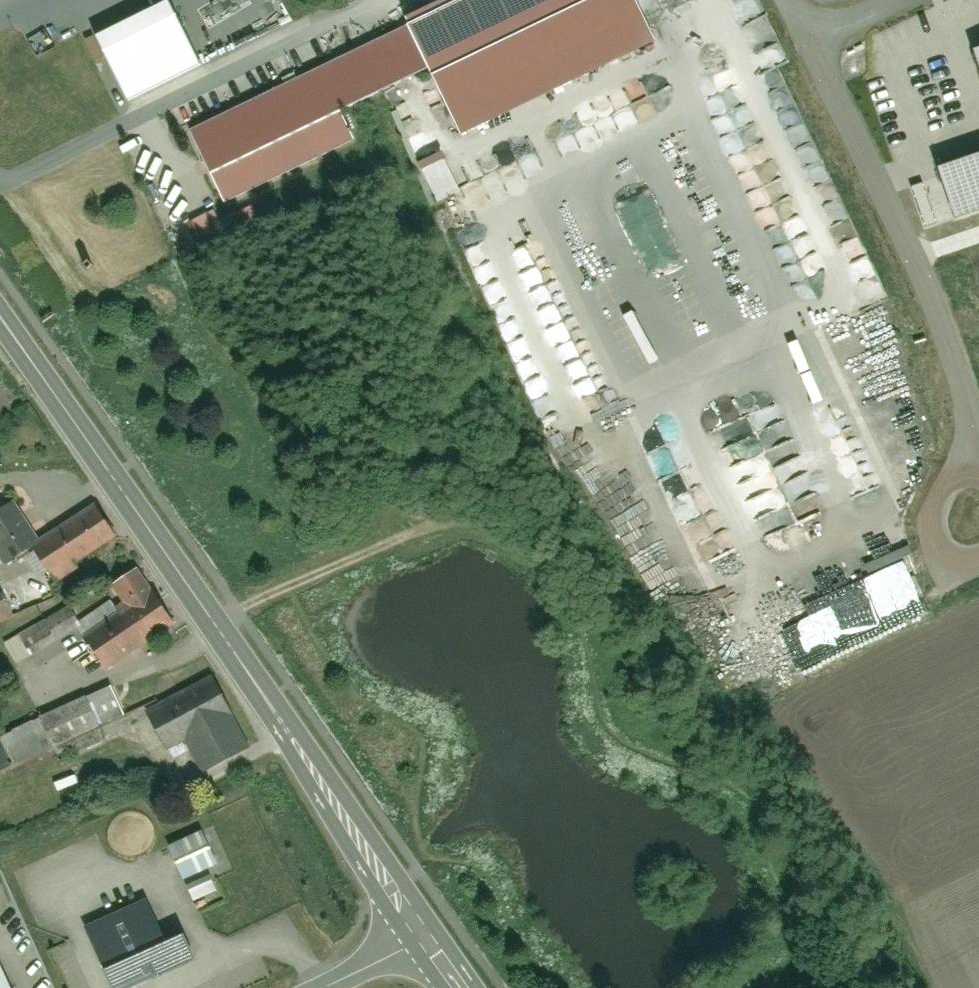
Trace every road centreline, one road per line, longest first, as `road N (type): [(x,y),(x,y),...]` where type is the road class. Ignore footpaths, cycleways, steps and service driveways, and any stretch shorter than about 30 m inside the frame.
road 1 (primary): [(420,938),(0,319)]
road 2 (residential): [(813,40),(938,308),(969,402),(972,514)]

